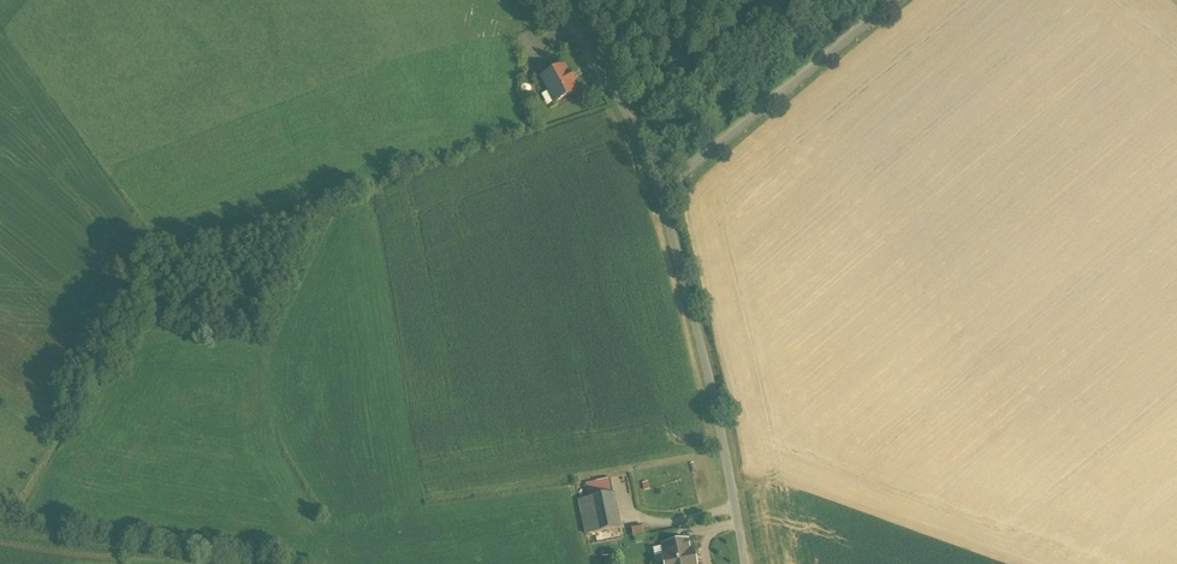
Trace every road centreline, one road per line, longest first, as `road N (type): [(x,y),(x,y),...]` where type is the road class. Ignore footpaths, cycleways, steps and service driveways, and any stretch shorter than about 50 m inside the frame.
road 1 (unclassified): [(750,563),(664,189),(641,128),(569,0)]

